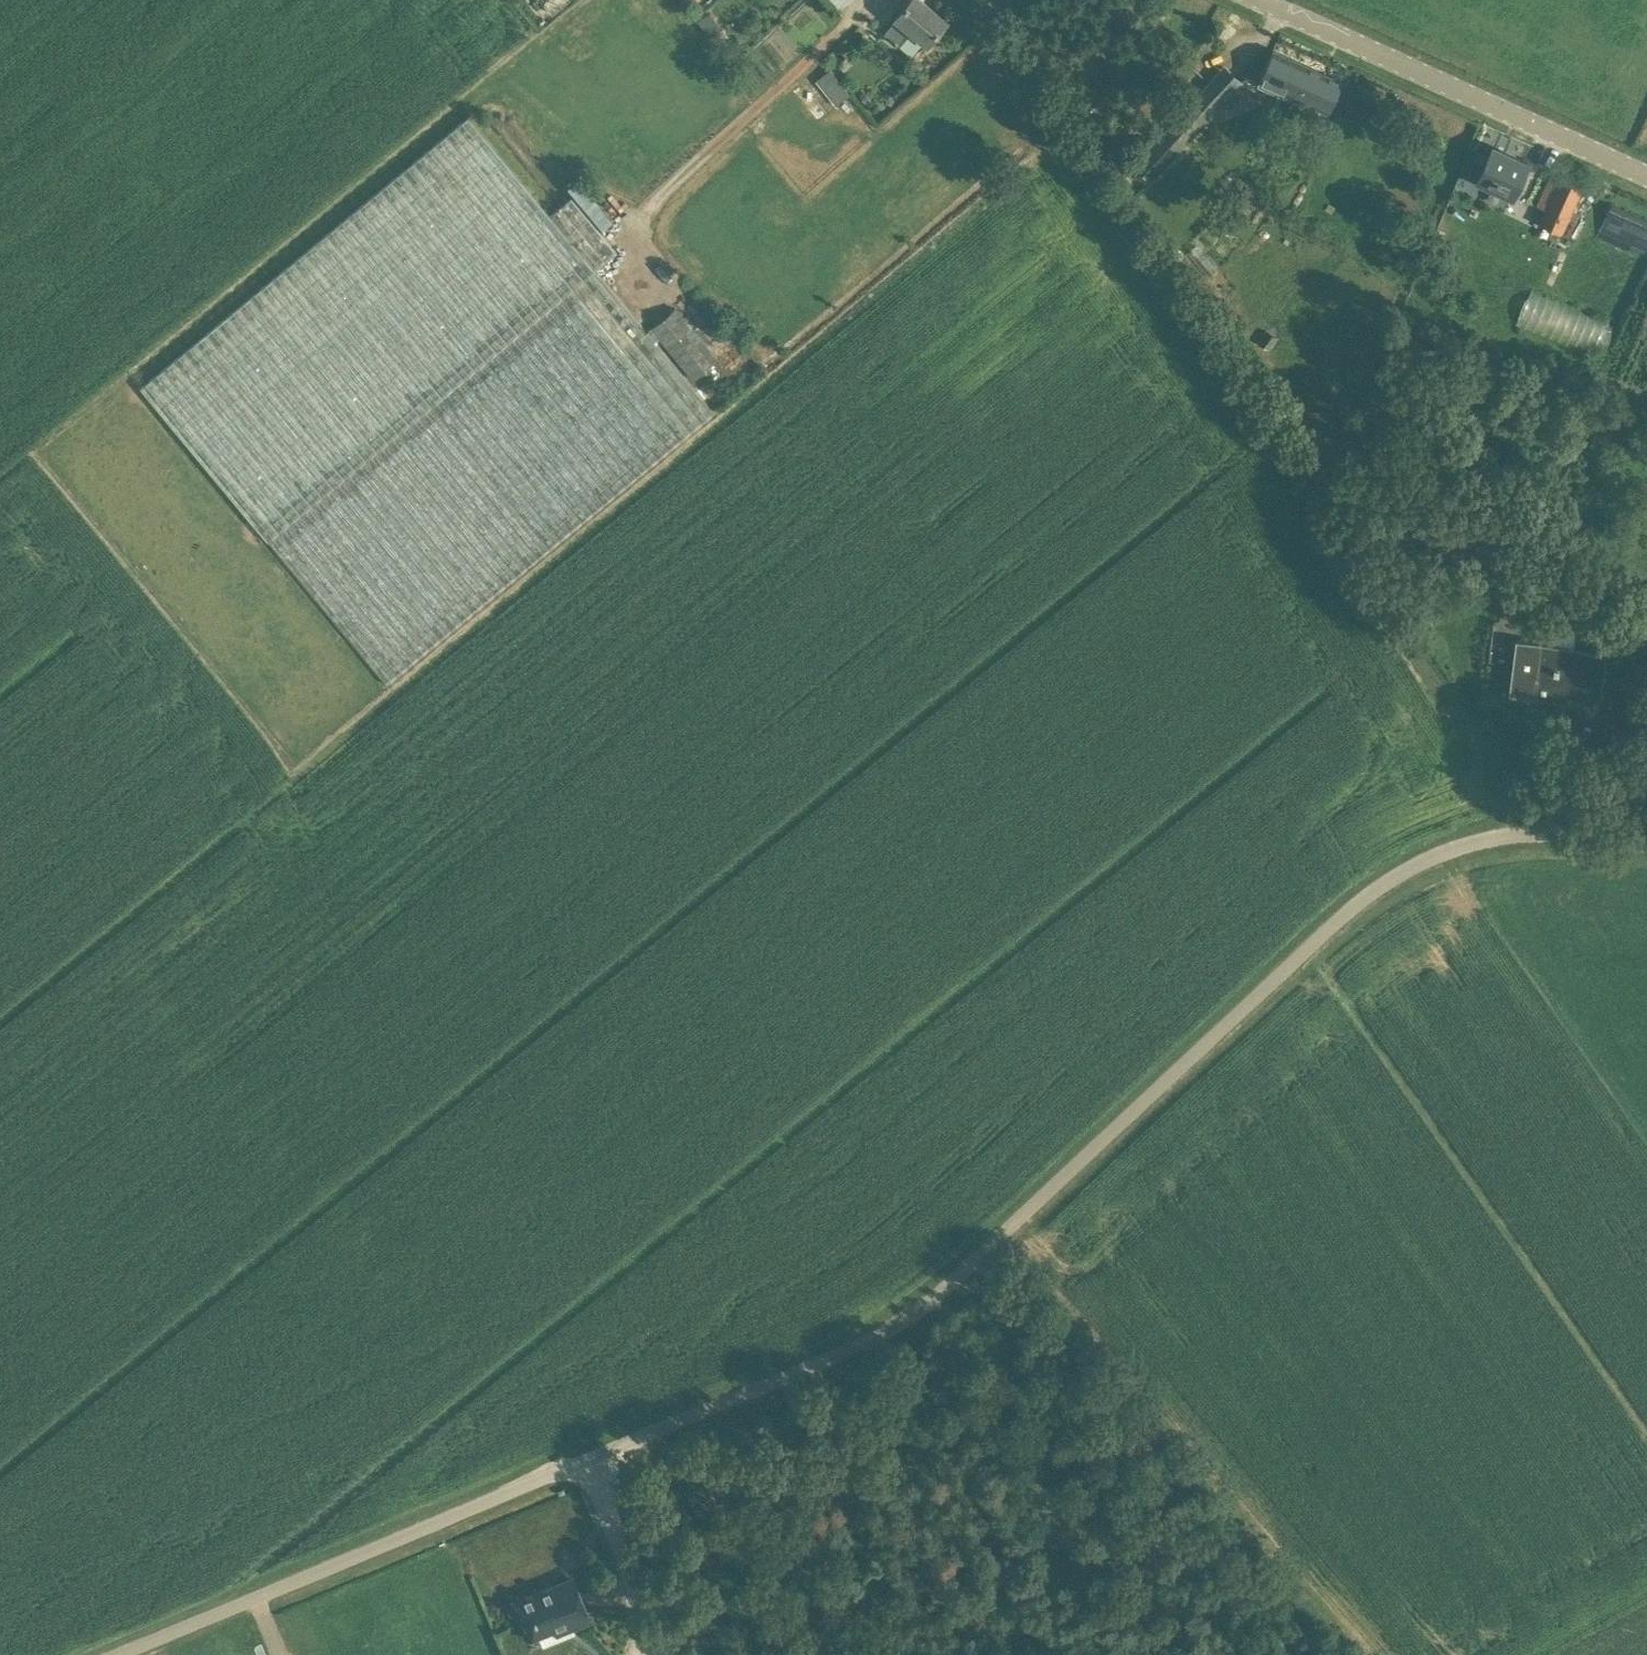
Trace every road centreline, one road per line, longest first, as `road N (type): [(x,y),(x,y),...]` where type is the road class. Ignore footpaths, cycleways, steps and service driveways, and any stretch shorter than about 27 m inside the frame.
road 1 (unclassified): [(115,1654),(908,1318),(1371,890),(1420,863),(1518,833),(1646,847)]
road 2 (track): [(969,0),(1504,778),(1518,833)]
road 3 (tertiary): [(1646,177),(1262,0)]
road 4 (track): [(662,1654),(630,1605),(571,1463)]

